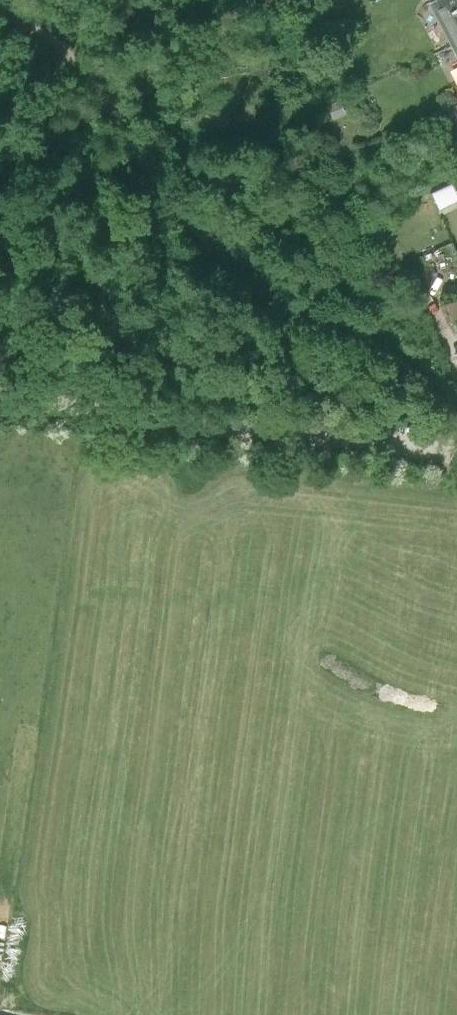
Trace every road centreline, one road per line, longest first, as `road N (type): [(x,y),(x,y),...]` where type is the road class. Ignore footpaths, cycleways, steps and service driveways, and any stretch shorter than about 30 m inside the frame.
road 1 (residential): [(0,404),(456,451)]

